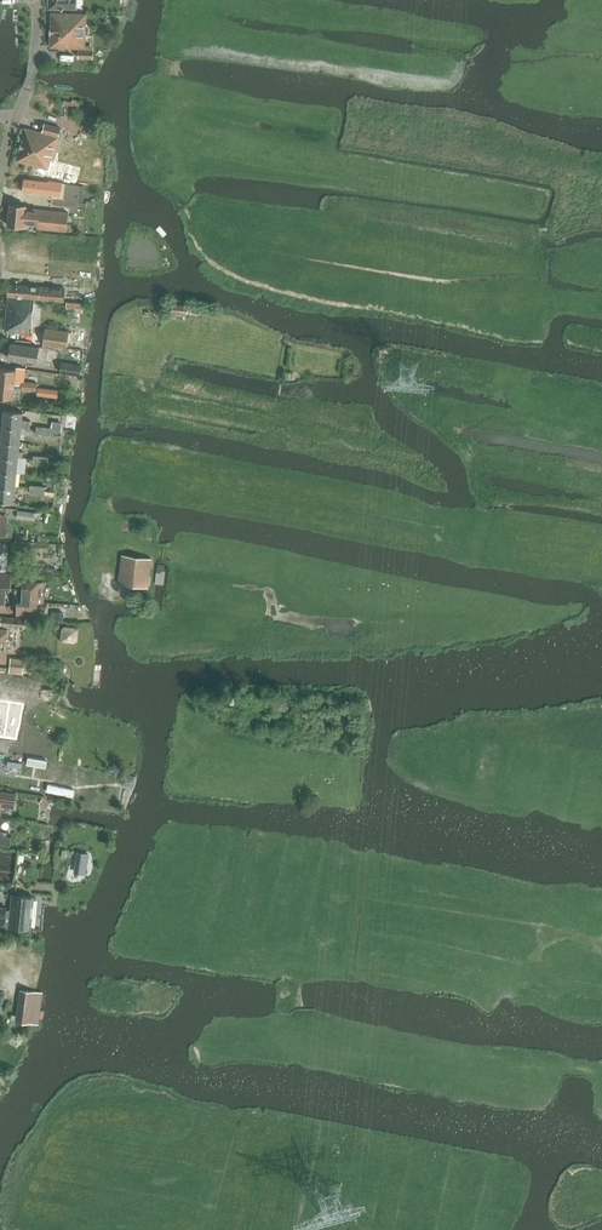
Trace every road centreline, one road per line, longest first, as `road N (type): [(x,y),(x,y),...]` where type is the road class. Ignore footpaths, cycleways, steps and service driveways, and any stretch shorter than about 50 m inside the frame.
road 1 (unclassified): [(0,190),(34,61),(36,0)]

